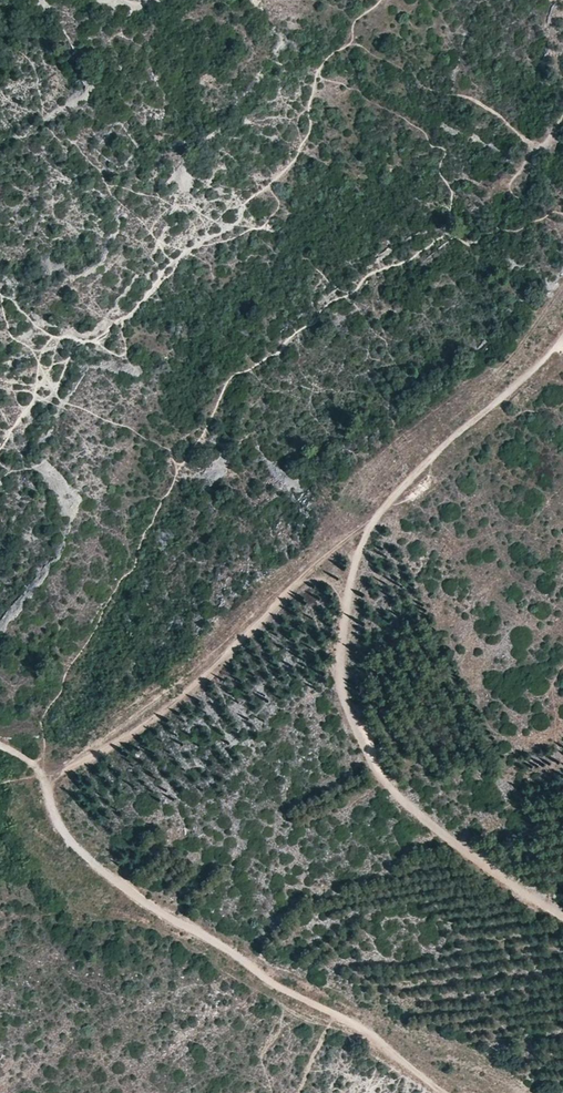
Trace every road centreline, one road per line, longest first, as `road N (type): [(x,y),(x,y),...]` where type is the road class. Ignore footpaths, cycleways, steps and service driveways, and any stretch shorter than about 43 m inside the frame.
road 1 (track): [(562,912),(409,799),(361,731),(334,641),(366,528),(562,341)]
road 2 (track): [(444,1092),(361,1027),(118,883),(72,840),(37,768),(0,743)]

